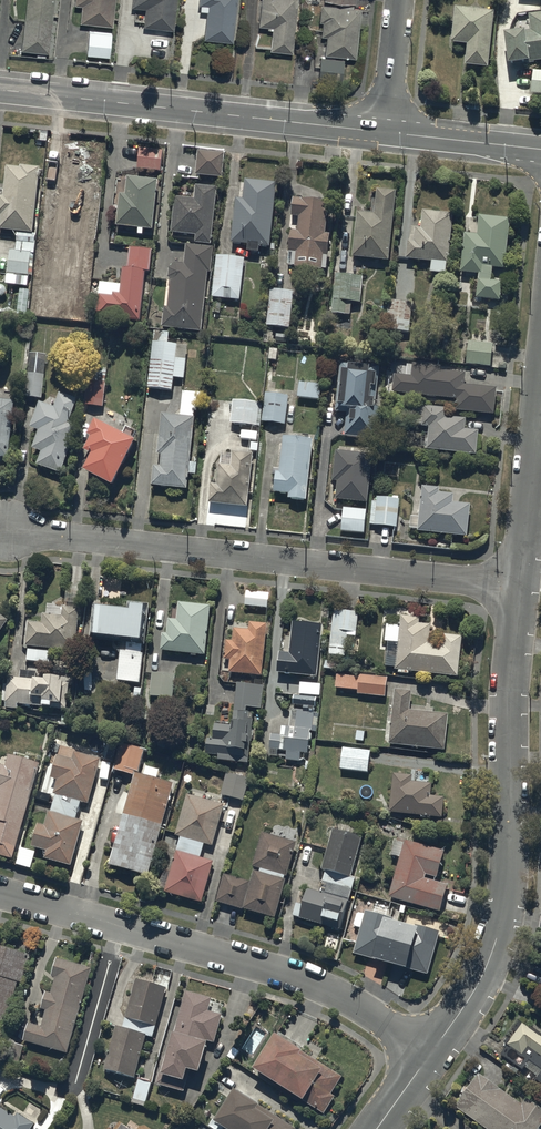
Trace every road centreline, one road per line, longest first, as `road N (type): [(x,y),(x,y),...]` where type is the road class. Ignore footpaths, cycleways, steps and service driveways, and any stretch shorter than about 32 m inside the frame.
road 1 (residential): [(519,586),(10,532)]
road 2 (unclassified): [(431,1054),(488,969),(510,885),(509,698),(519,586)]
road 3 (residential): [(431,1054),(330,991),(0,894)]
road 4 (tertiary): [(0,90),(388,133)]
road 5 (unclassified): [(519,586),(540,398)]
road 6 (tertiary): [(388,133),(540,151)]
road 7 (residential): [(400,0),(388,133)]

